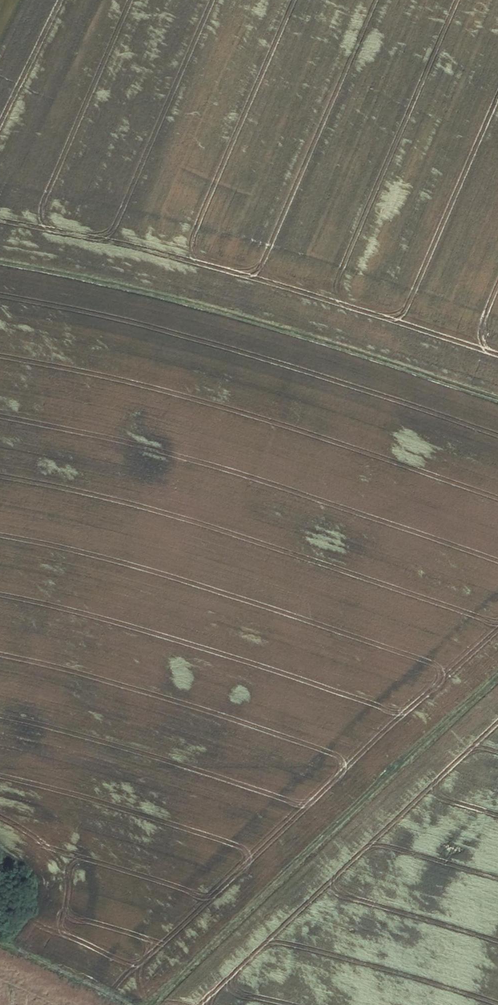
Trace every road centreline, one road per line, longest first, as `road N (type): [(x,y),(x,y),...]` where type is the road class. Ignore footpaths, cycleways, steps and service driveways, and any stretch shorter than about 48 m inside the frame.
road 1 (track): [(497,399),(303,332),(0,259)]
road 2 (track): [(497,673),(146,1004)]

